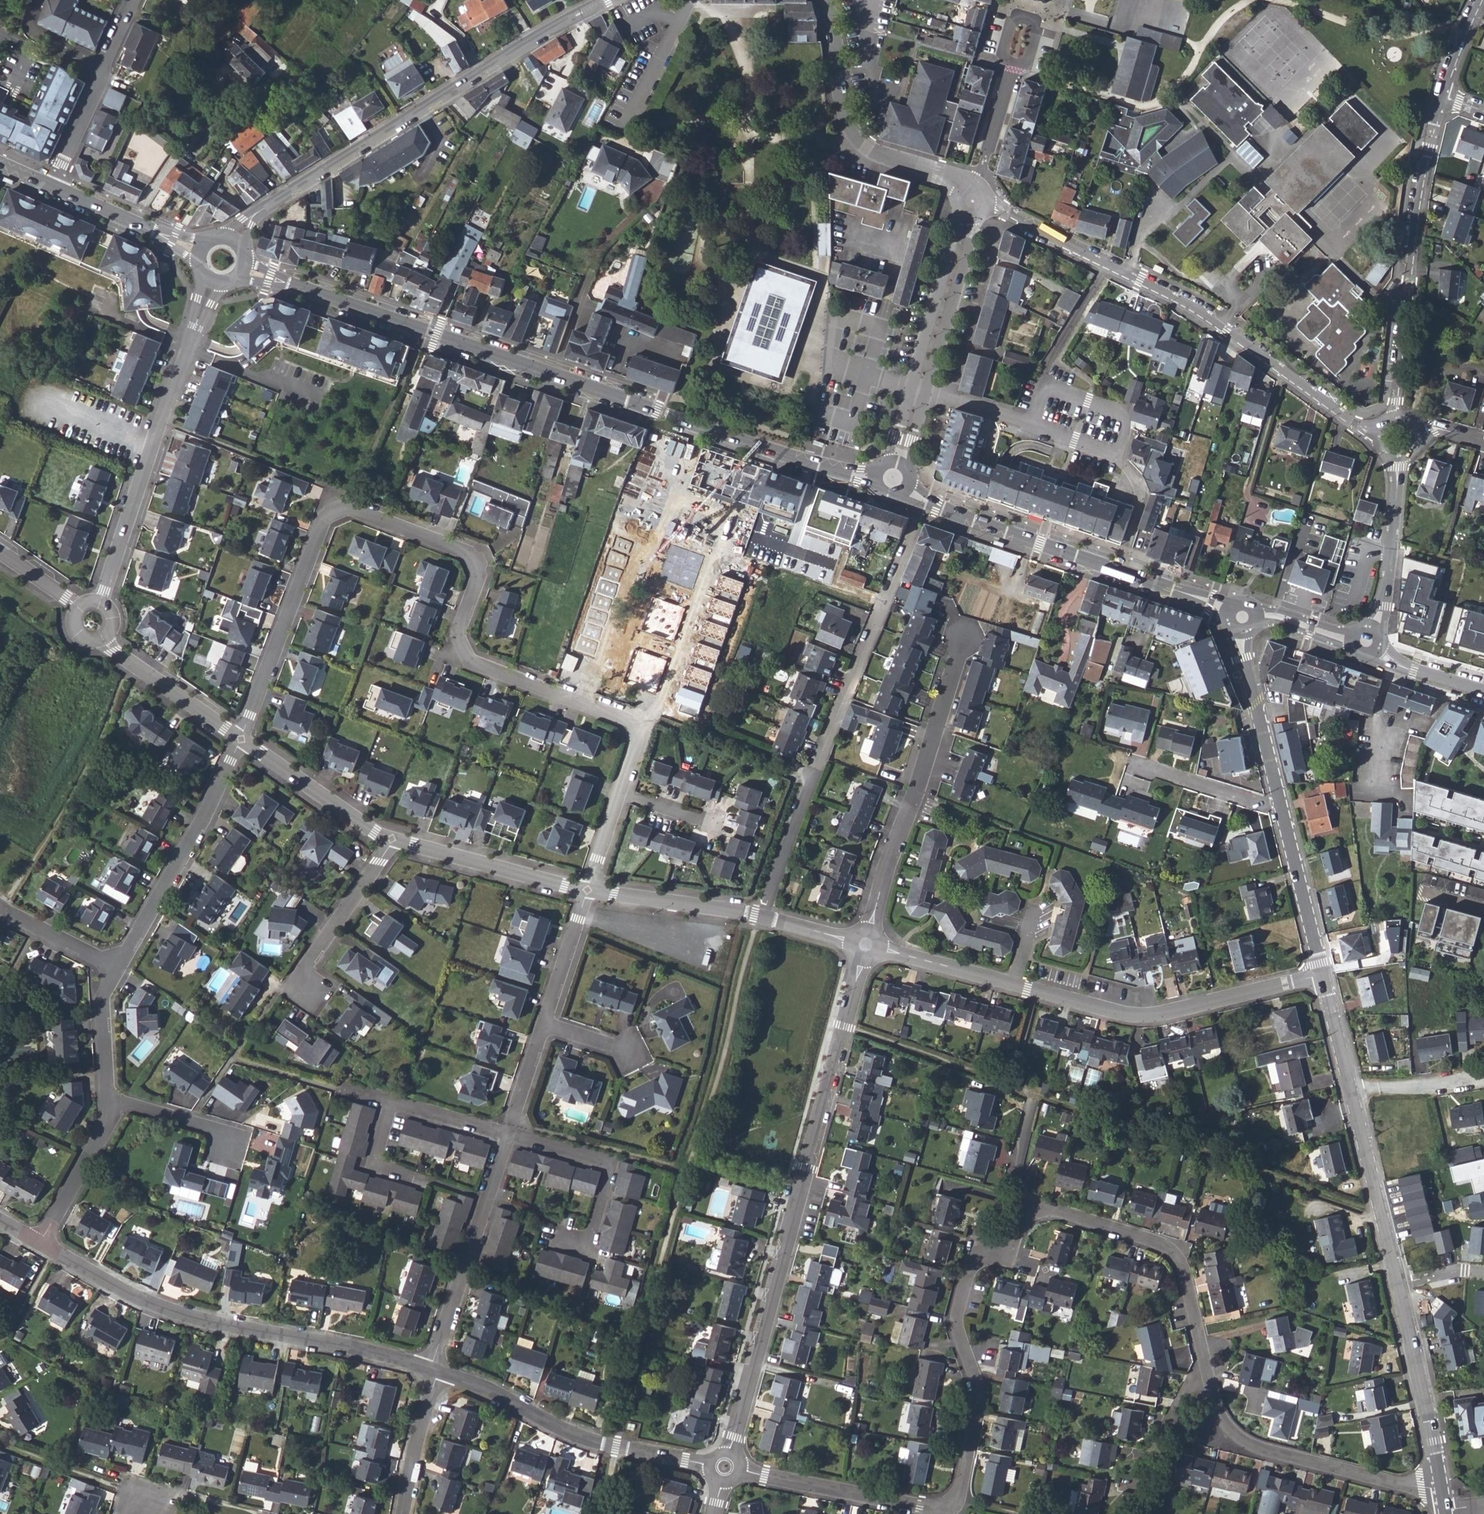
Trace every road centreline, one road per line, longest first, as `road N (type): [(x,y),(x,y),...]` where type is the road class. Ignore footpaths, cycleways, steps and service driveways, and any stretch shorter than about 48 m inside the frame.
road 1 (secondary): [(242,268),(818,467),(894,479)]
road 2 (residential): [(242,740),(325,520),(348,508),(468,554),(478,579),(458,638),(470,664),(583,706)]
road 3 (residential): [(1024,1202),(1007,1248),(977,1256),(956,1325),(981,1398),(955,1506),(725,1466)]
road 4 (residential): [(725,1466),(865,945)]
road 5 (residential): [(1381,431),(1363,431),(1254,348),(1155,289),(972,201)]
road 6 (residential): [(865,945),(1133,1018),(1321,974)]
road 7 (tertiary): [(231,240),(328,168),(608,0)]
road 8 (residential): [(762,918),(926,502)]
road 9 (residential): [(434,1372),(363,1349),(180,1316),(40,1243)]
road 10 (secondary): [(926,502),(1213,601),(1242,619)]
road 11 (residential): [(1441,96),(1425,160),(1395,418)]
road 12 (residential): [(865,945),(965,637)]
road 13 (residential): [(725,1466),(555,1429),(434,1372)]
road 14 (residential): [(1213,1388),(1189,1282),(1170,1250),(1024,1202)]
road 15 (residential): [(972,201),(894,479)]
road 16 (residential): [(99,606),(193,338)]
road 17 (residential): [(824,0),(856,136),(881,154),(939,173),(972,201)]
road 18 (residential): [(583,706),(639,549),(657,542),(670,507),(688,497),(716,508)]
road 19 (residential): [(1442,1490),(1247,1442),(1223,1420),(1213,1388)]
road 20 (residential): [(115,969),(242,740)]
road 21 (residential): [(636,730),(660,712),(725,527),(716,508)]
road 22 (residential): [(434,1372),(510,1137)]
road 23 (residential): [(564,1241),(587,1248),(611,1165),(510,1137)]
road 24 (tertiary): [(1442,1490),(1398,1284)]
road 25 (residential): [(139,0),(52,187)]
road 26 (residential): [(392,840),(588,892)]
road 27 (tertiary): [(1282,813),(1244,657),(1242,619)]
road 28 (tertiary): [(1398,1284),(1352,1092)]
road 29 (residential): [(1366,643),(1383,604),(1397,518),(1396,453)]
road 30 (residential): [(392,840),(299,981),(312,990)]
road 31 (residential): [(242,740),(392,840)]
road 32 (residential): [(588,892),(762,918)]
road 33 (residential): [(104,639),(242,740)]
road 34 (tertiary): [(1321,974),(1282,813)]
road 35 (secondary): [(201,256),(52,187)]
road 36 (residential): [(40,1243),(112,1118),(111,1103)]
road 37 (residential): [(1137,1513),(1152,1469),(1213,1388)]
road 38 (residential): [(1282,813),(1142,766)]
road 39 (residential): [(404,1513),(434,1372)]
road 40 (residential): [(111,1103),(233,1136),(229,1153)]
road 41 (residential): [(588,892),(546,1028)]
road 42 (residential): [(111,1103),(102,1000),(115,969)]
road 43 (residential): [(1011,71),(972,201)]
road 44 (residential): [(1352,1092),(1483,1080)]
road 45 (residential): [(115,969),(0,910)]
road 46 (secondary): [(1366,643),(1412,671),(1483,691)]
road 47 (secondary): [(1242,619),(1279,618),(1366,643)]
road 48 (residential): [(510,1137),(392,1104)]
road 49 (tertiary): [(1352,1092),(1321,974)]

